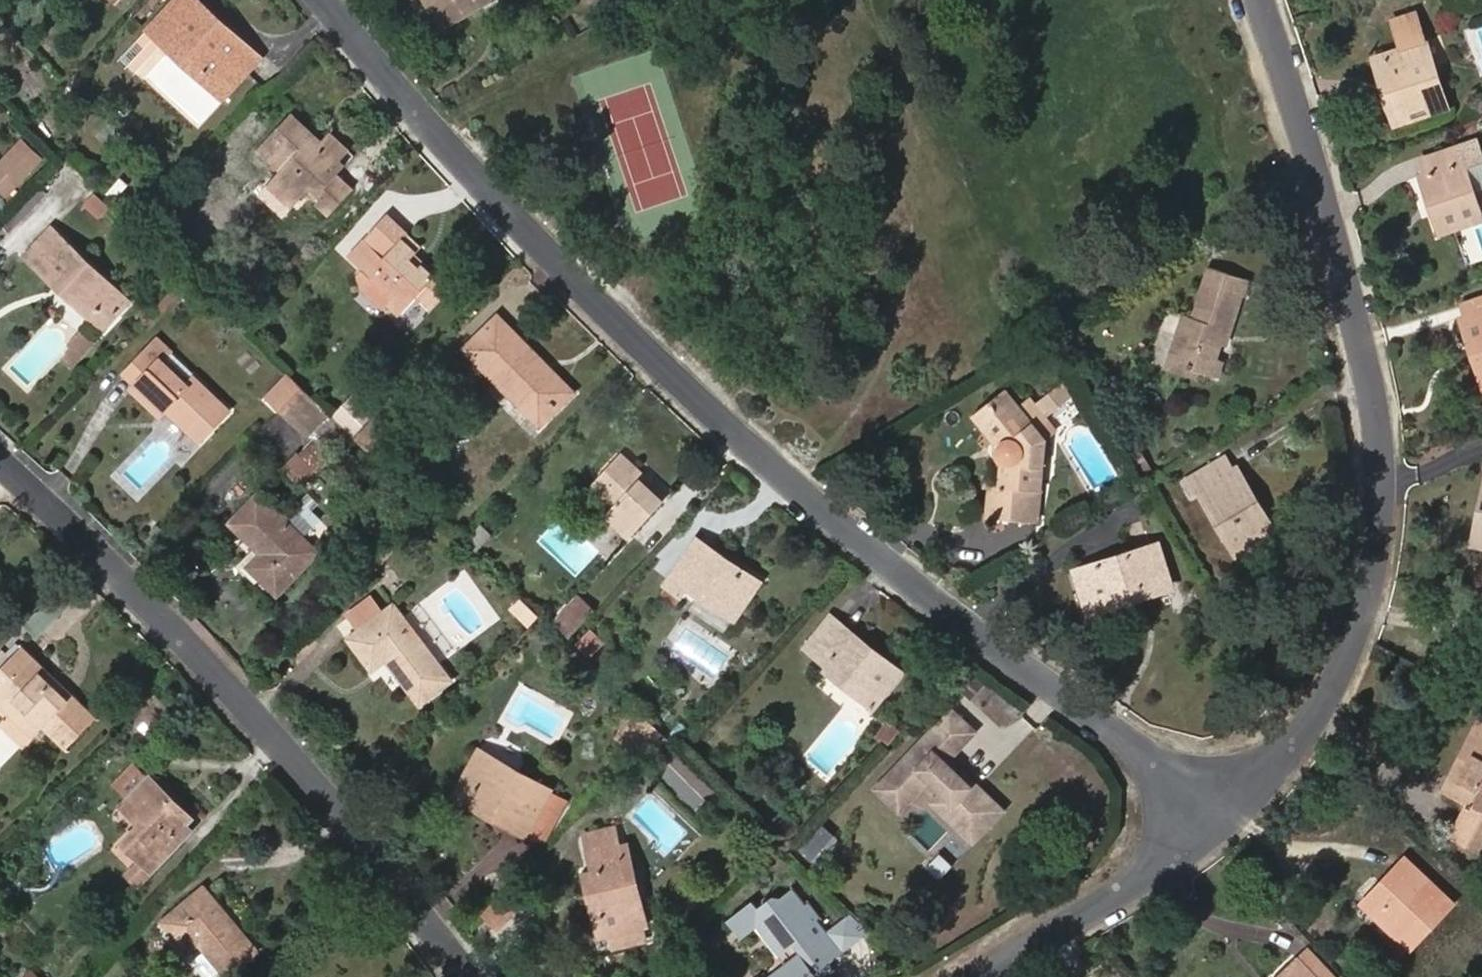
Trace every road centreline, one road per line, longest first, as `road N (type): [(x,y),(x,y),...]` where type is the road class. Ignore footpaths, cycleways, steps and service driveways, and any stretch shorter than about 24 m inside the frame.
road 1 (residential): [(325,0),(529,233),(736,433),(939,602),(1153,755),(1230,819)]
road 2 (residential): [(1264,0),(1357,310),(1382,489),(1370,597),(1346,666),(1299,746),(1230,819)]
road 3 (residential): [(0,458),(127,577),(305,767),(467,976)]
road 4 (residential): [(1230,819),(1161,873),(981,976)]

